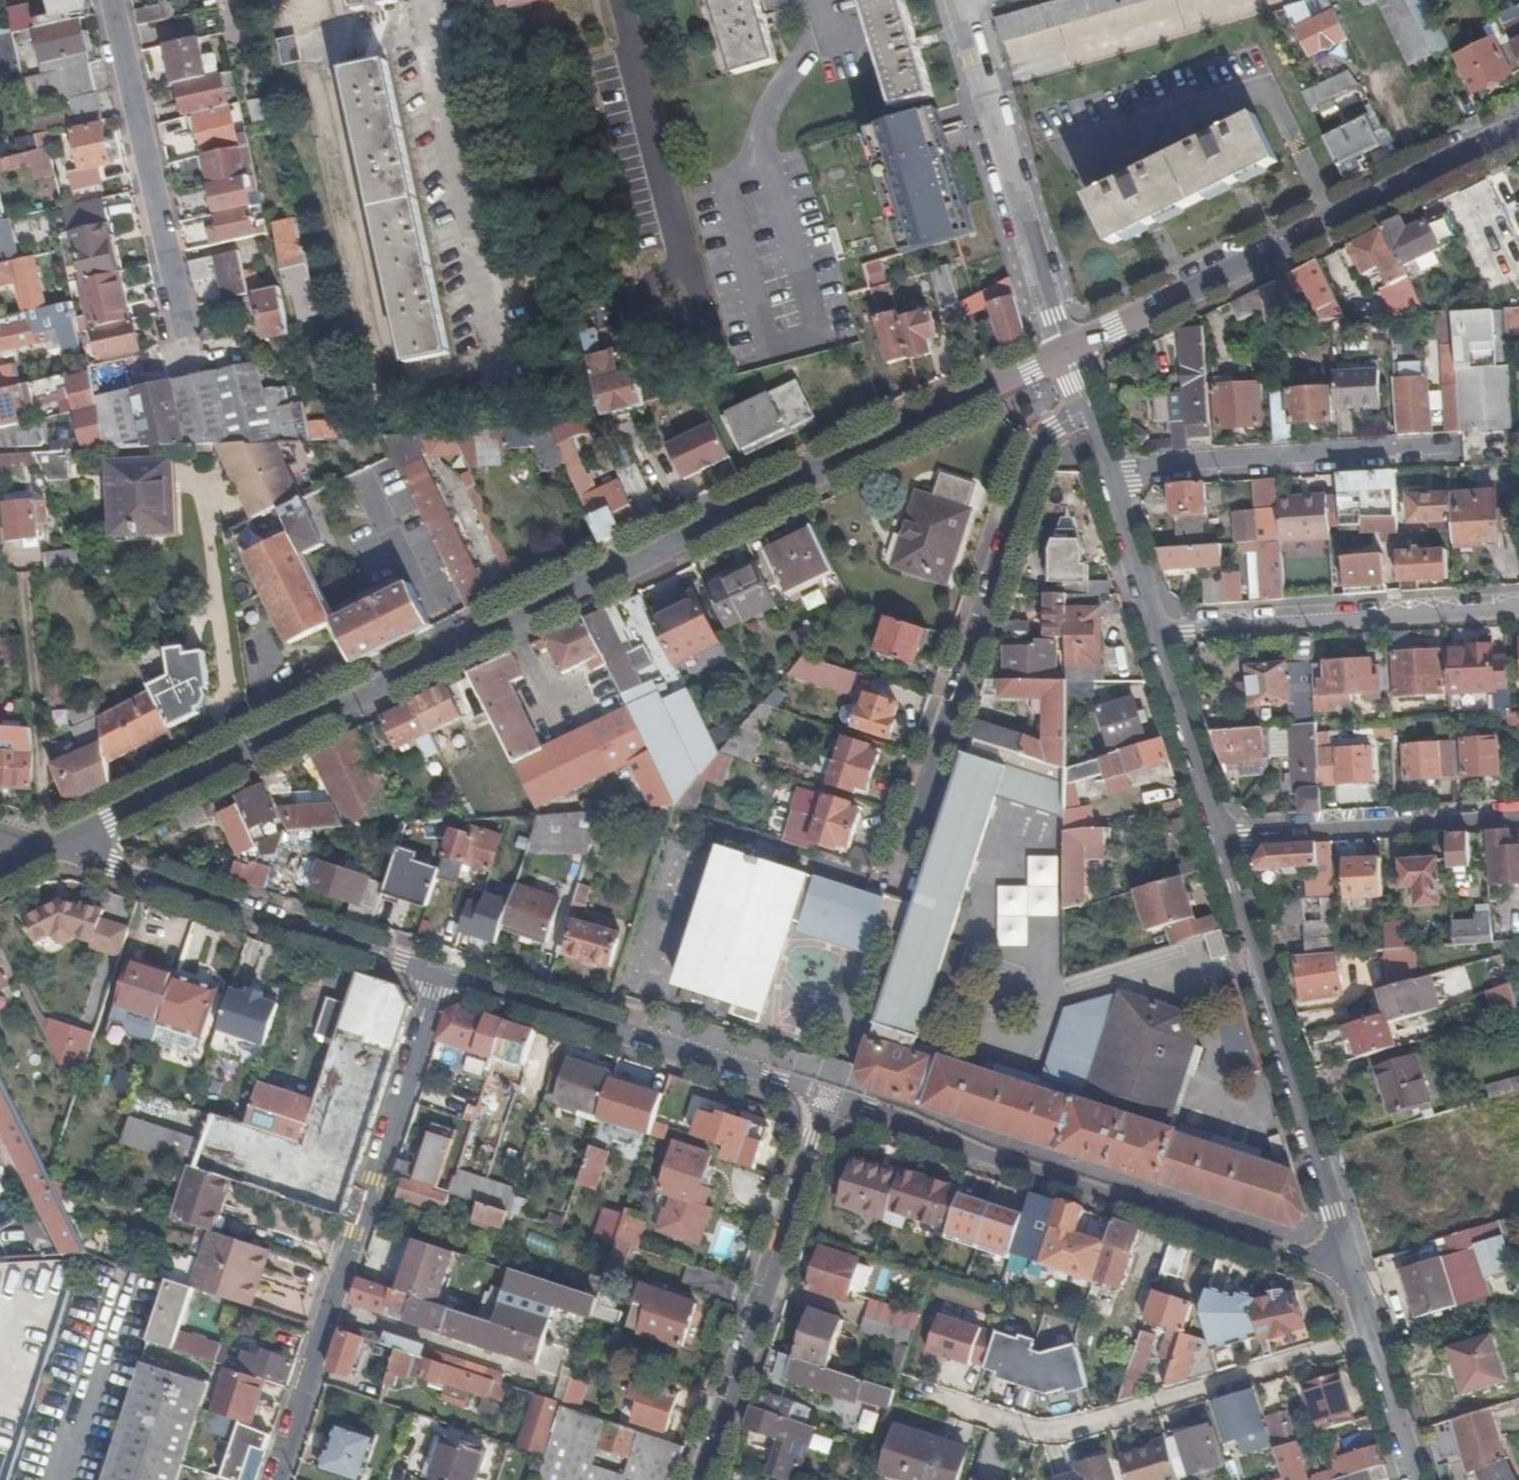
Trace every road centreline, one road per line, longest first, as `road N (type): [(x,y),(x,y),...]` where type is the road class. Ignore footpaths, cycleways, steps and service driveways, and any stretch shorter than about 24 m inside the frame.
road 1 (residential): [(48,852),(1061,359)]
road 2 (residential): [(820,1101),(1351,1272)]
road 3 (residential): [(435,977),(270,1479)]
road 4 (residential): [(895,889),(1031,454),(1055,425),(1080,413)]
road 5 (residential): [(1061,359),(1518,131)]
road 6 (residential): [(1351,1272),(1216,839)]
road 7 (residential): [(48,852),(435,977)]
road 8 (residential): [(435,977),(820,1101)]
road 9 (residential): [(699,1479),(820,1101)]
road 10 (residential): [(1061,359),(958,0)]
road 11 (residential): [(1518,610),(1149,634)]
road 12 (residential): [(111,0),(185,326)]
road 13 (residential): [(1518,818),(1216,839)]
road 14 (residential): [(1149,634),(1080,413)]
road 15 (residential): [(1351,1272),(1413,1479)]
road 16 (residential): [(1216,839),(1149,634)]

